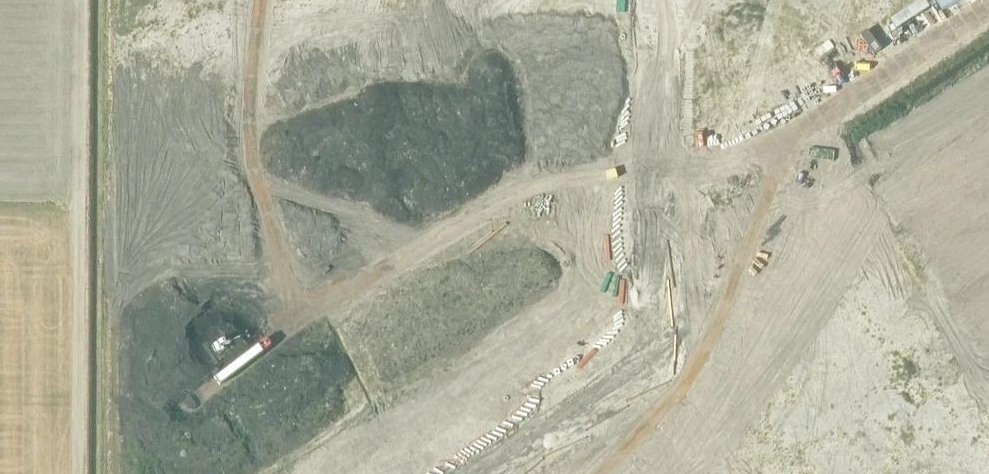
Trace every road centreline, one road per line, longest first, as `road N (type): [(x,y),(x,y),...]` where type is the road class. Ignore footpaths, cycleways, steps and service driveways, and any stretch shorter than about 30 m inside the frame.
road 1 (unclassified): [(475,473),(647,358),(653,0)]

